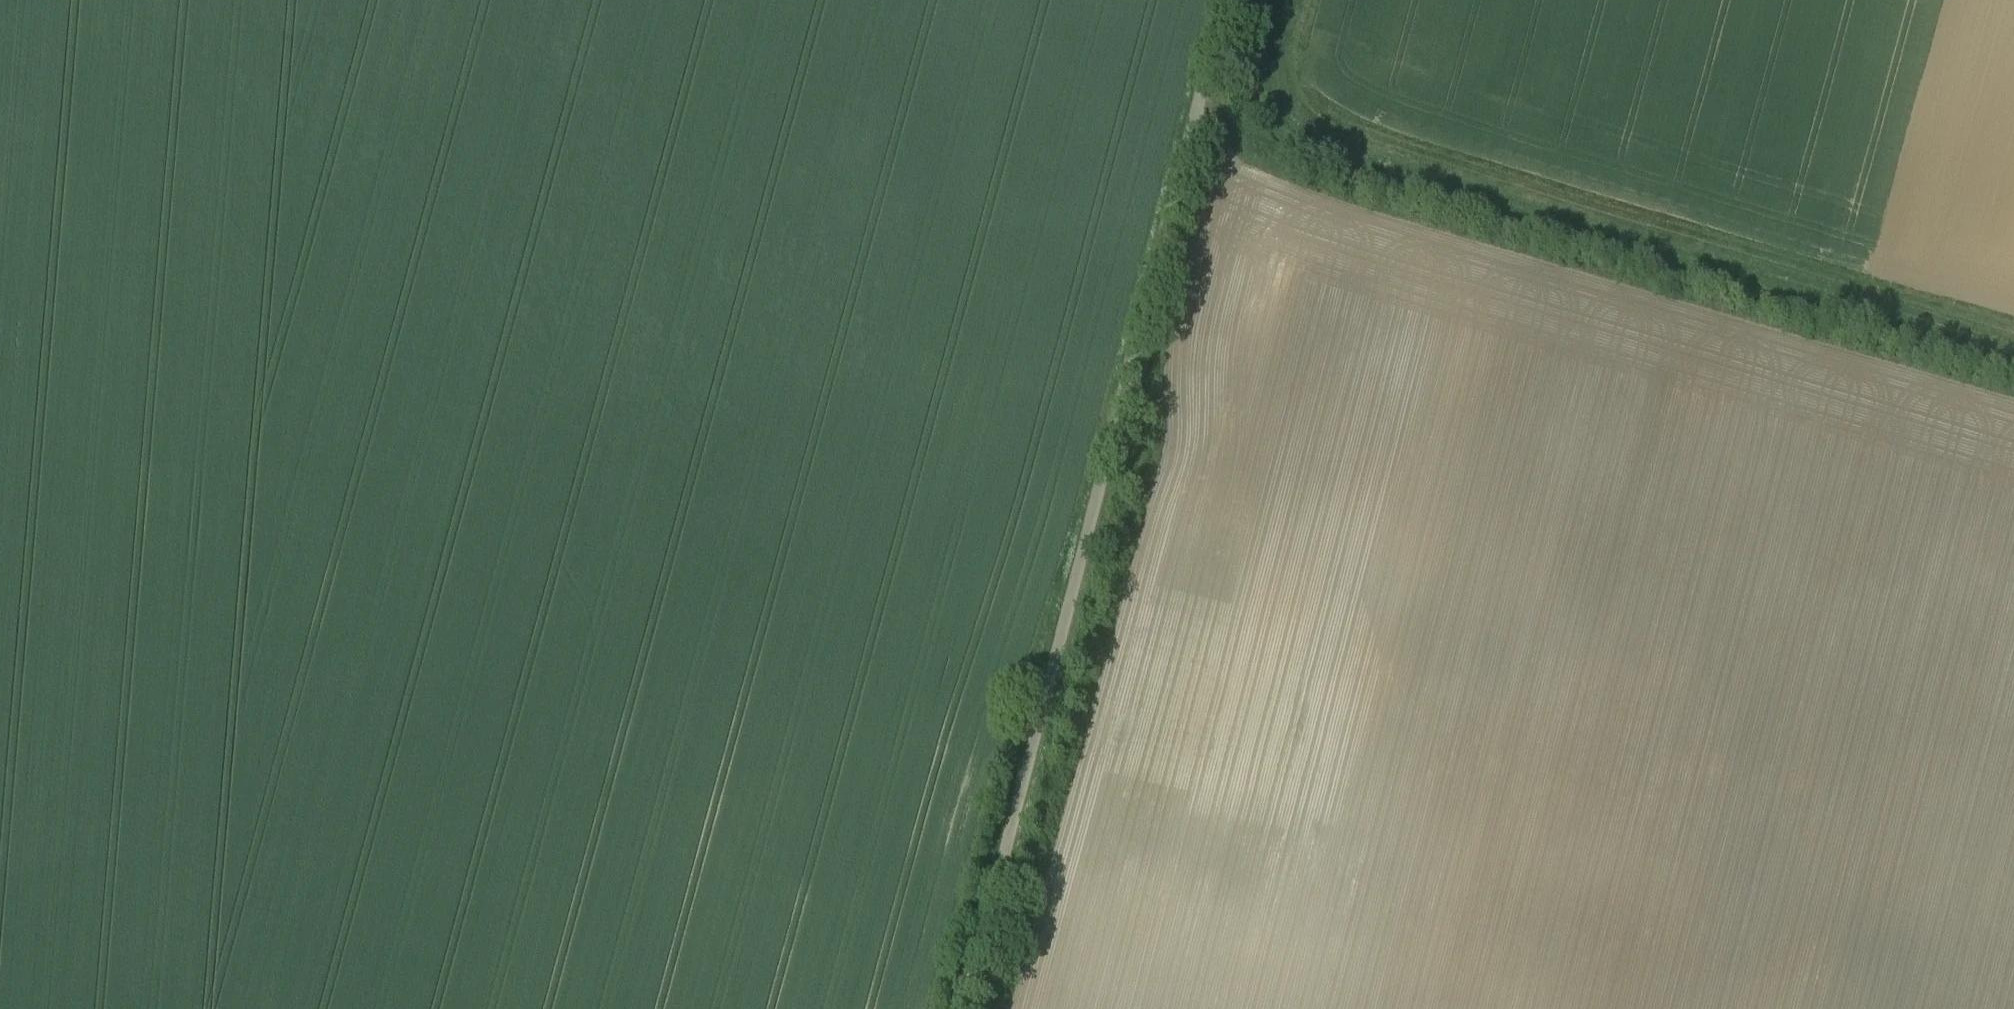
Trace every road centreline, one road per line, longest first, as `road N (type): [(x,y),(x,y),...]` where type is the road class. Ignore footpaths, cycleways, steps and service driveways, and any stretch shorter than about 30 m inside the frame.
road 1 (unclassified): [(966,1008),(1230,0)]

